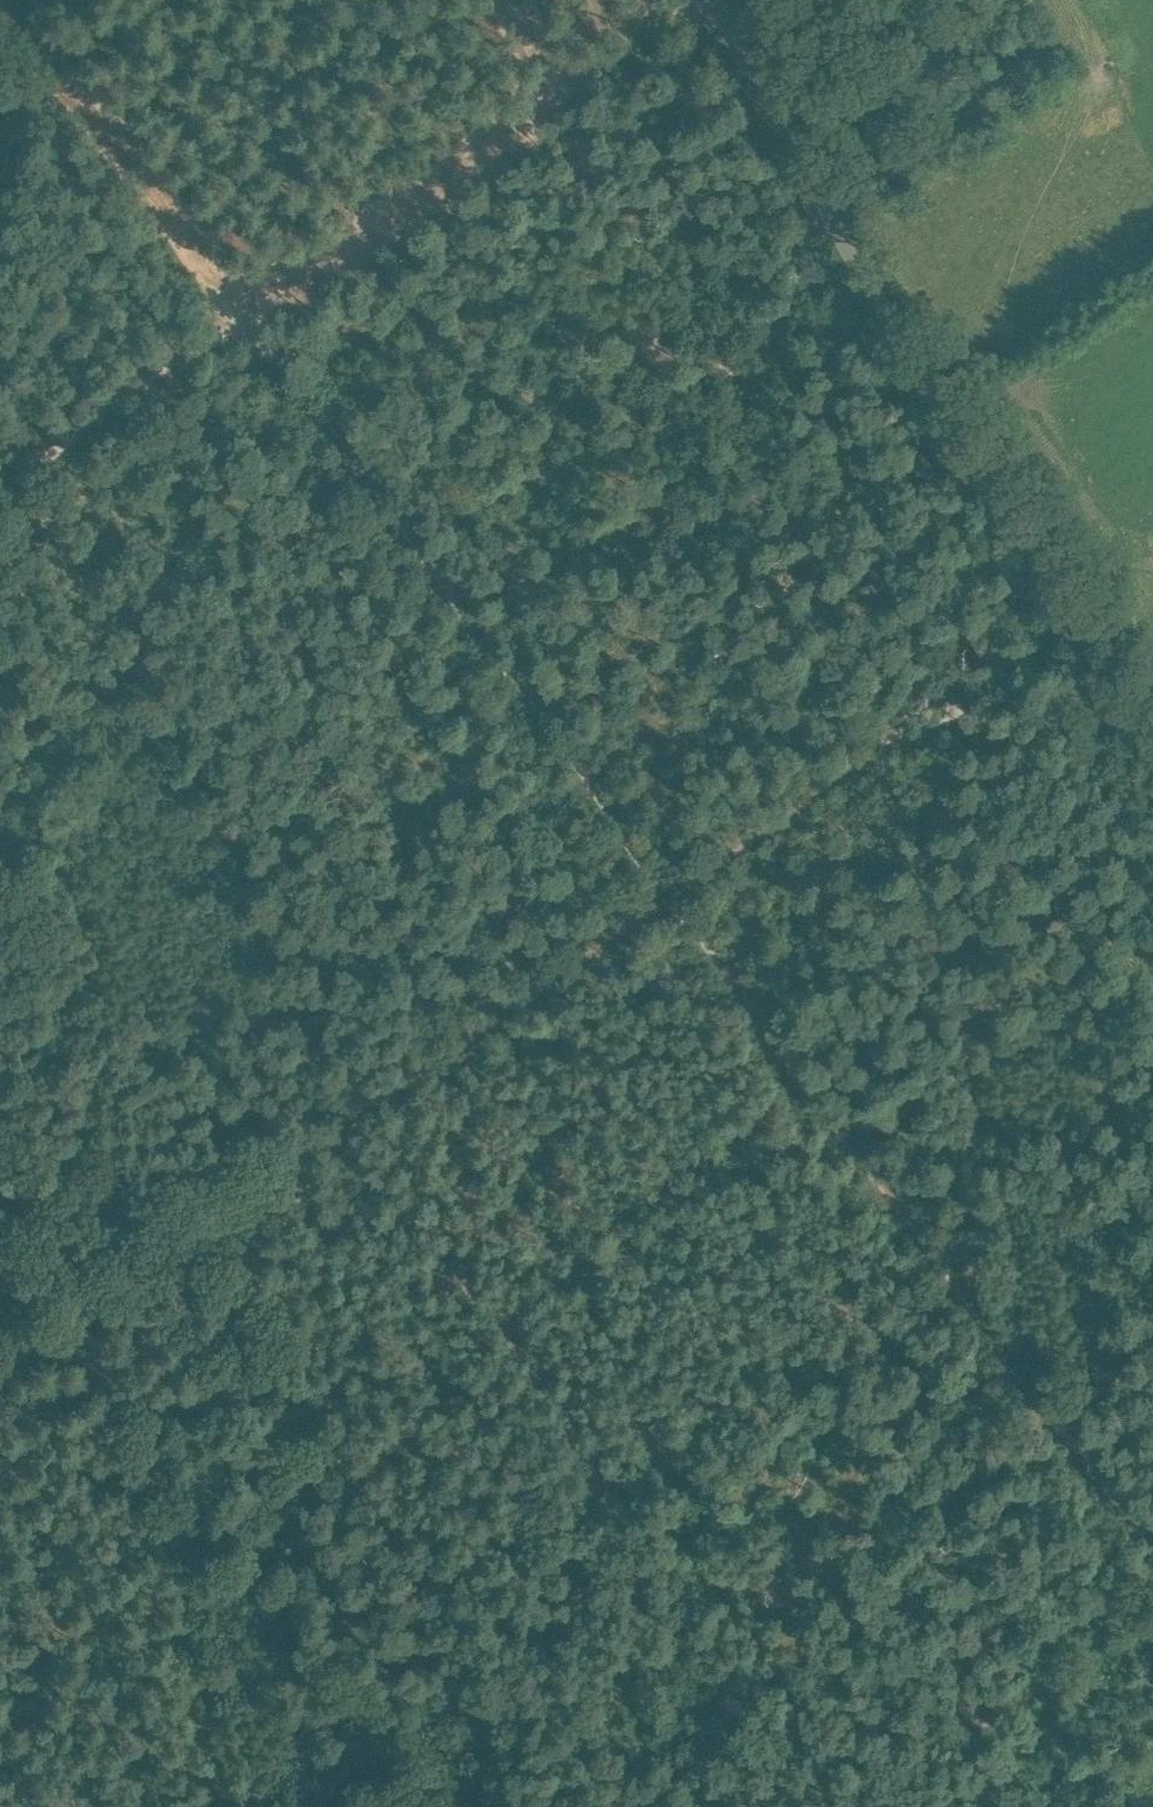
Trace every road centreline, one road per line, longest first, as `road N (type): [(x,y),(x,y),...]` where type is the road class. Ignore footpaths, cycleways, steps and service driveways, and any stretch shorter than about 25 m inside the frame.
road 1 (unclassified): [(1152,682),(963,413),(709,0)]

